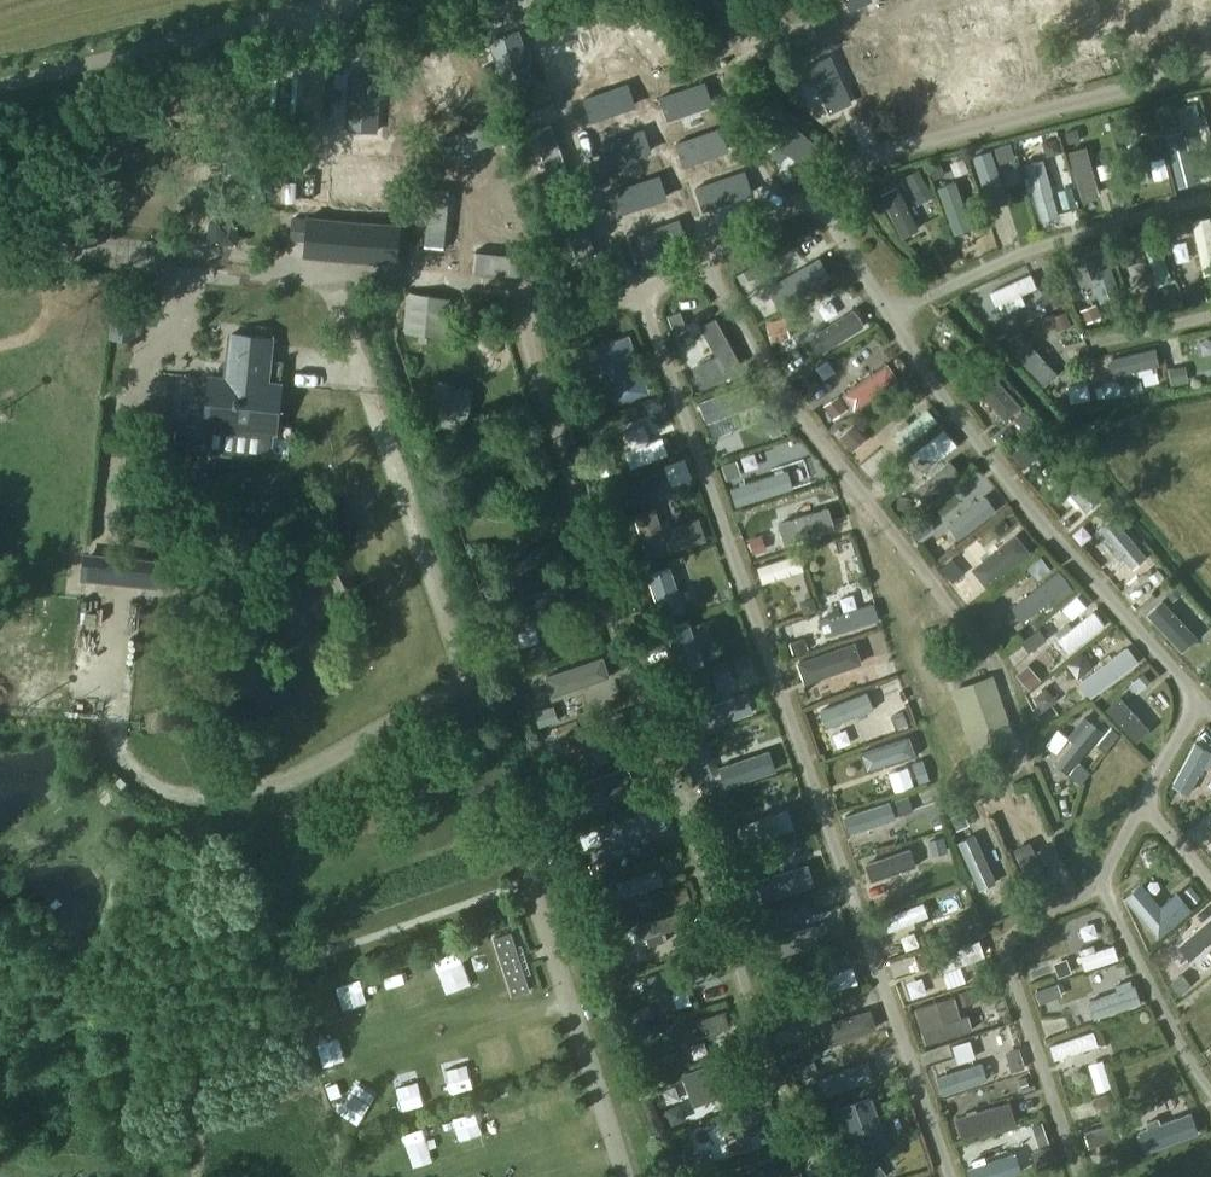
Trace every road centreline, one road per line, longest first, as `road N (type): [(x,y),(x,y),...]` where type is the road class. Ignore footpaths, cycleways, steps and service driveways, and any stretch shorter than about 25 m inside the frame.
road 1 (track): [(459,684),(272,787),(156,801),(0,848)]

